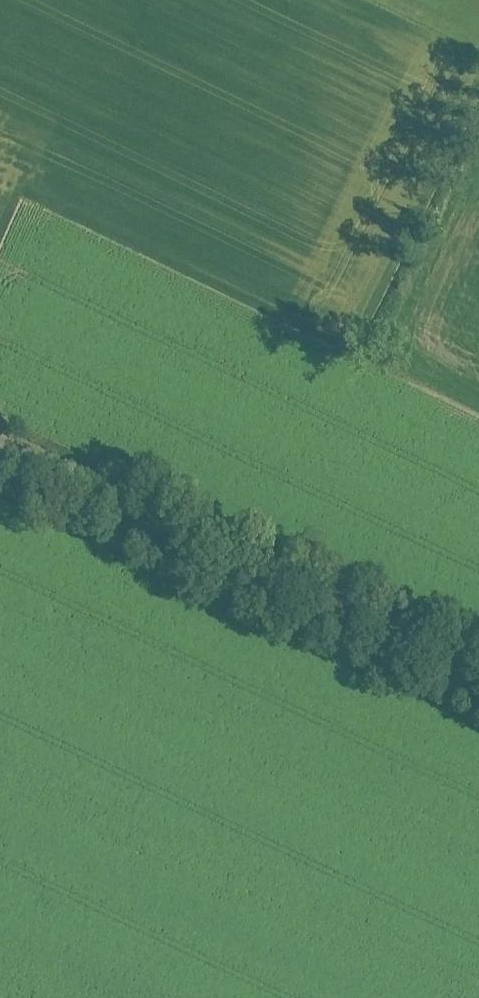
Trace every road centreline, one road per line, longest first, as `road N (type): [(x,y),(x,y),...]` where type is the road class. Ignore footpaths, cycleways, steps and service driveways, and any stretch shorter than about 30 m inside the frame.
road 1 (residential): [(0,446),(478,669)]

